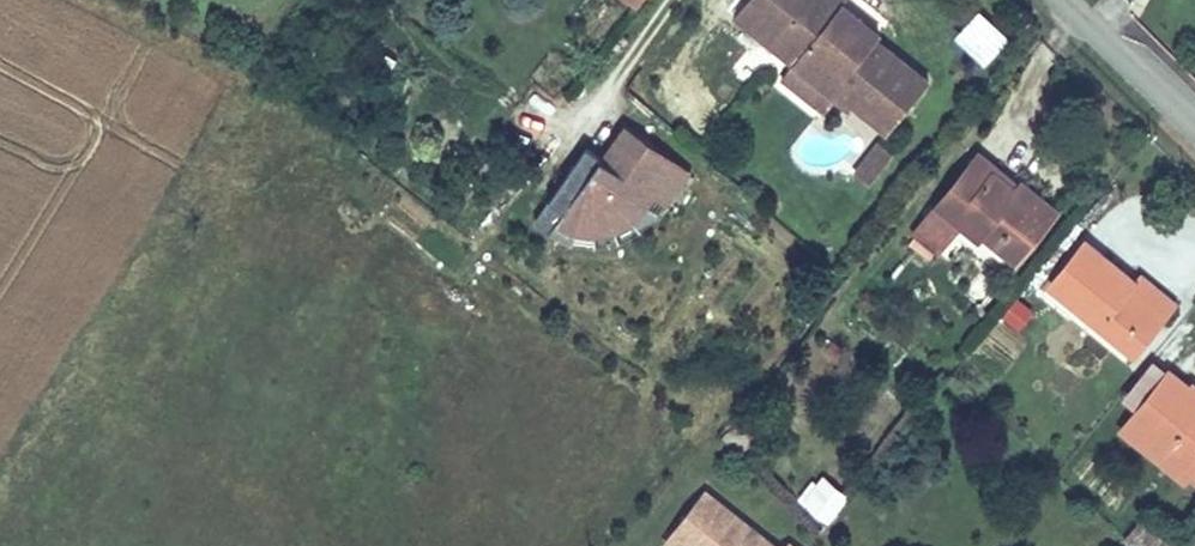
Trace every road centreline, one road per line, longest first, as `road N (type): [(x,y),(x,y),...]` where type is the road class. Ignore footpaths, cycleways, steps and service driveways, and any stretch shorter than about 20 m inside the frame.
road 1 (tertiary): [(1062,0),(1194,129)]

